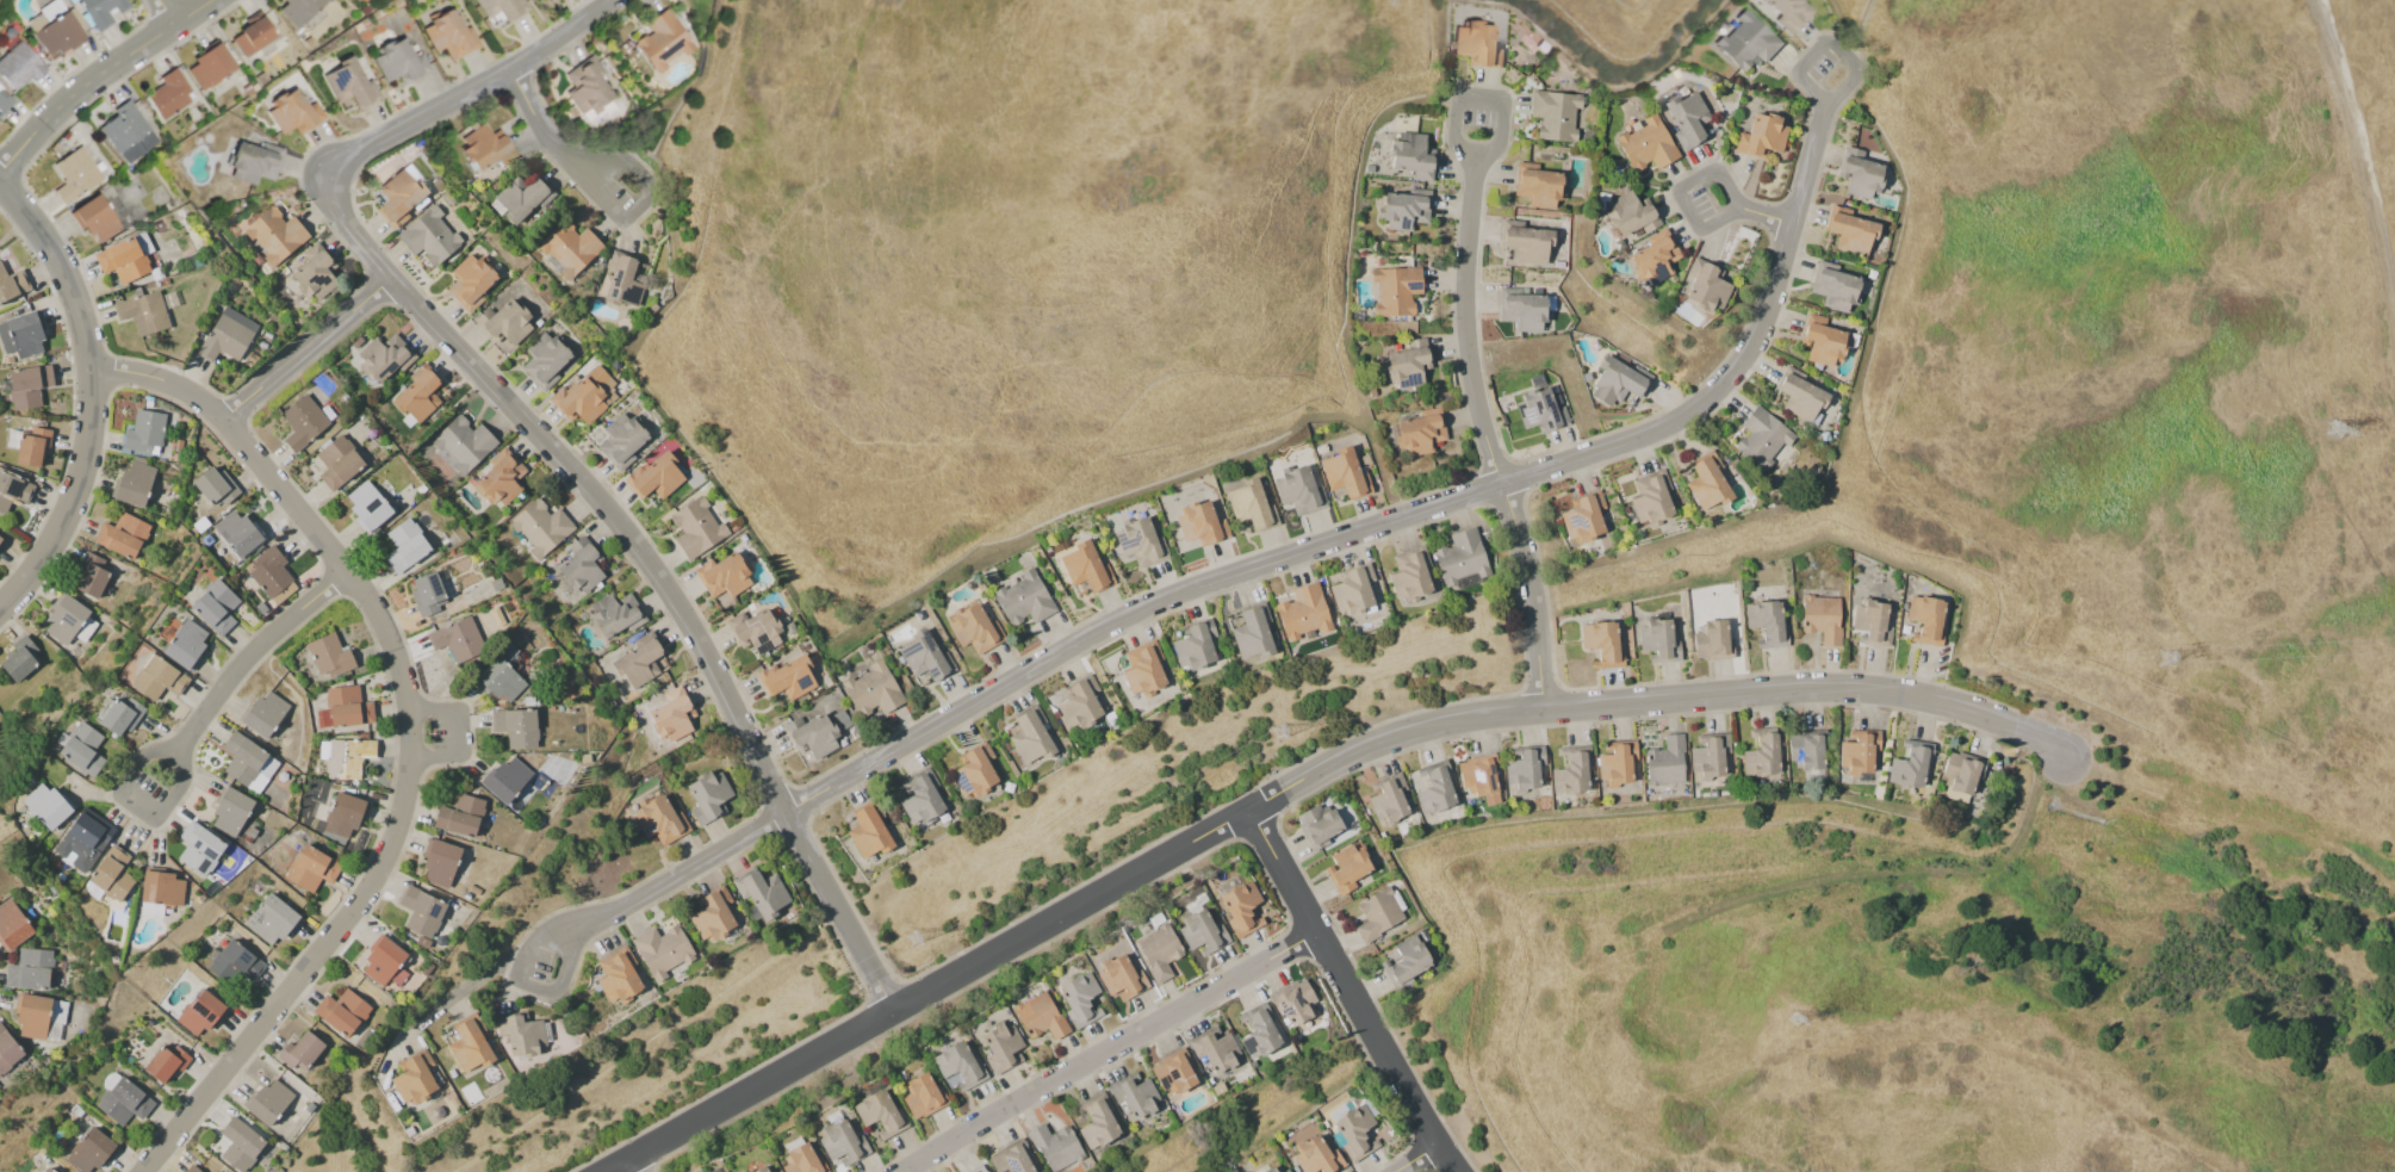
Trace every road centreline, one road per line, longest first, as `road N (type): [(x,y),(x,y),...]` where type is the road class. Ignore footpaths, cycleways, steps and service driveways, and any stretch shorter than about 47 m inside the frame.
road 1 (residential): [(787,812),(701,638),(607,506),(387,280),(328,193),(333,170),(358,151),(511,72),(618,0)]
road 2 (residential): [(92,368),(178,390),(228,422),(385,632),(409,690),(404,819),(374,880),(145,1171)]
road 3 (residential): [(787,812),(1105,630),(1501,482)]
road 4 (residential): [(1501,482),(1649,440),(1712,396),(1761,325),(1824,105)]
road 5 (residential): [(1543,703),(1906,695),(2028,733),(2062,759)]
road 6 (tertiary): [(0,186),(57,259),(92,368),(88,452),(69,525),(31,591),(0,619)]
road 7 (residential): [(1308,929),(895,1171)]
road 8 (residential): [(895,1013),(1254,813)]
road 9 (residential): [(1450,1171),(1308,929),(1254,813)]
road 10 (residential): [(1501,482),(1468,352),(1463,283),(1477,159)]
road 11 (residential): [(610,1171),(895,1013)]
road 12 (residential): [(511,72),(534,126),(570,167),(623,221),(646,198),(646,175),(614,162),(570,167)]
road 13 (track): [(2394,292),(2326,0)]
road 14 (residential): [(212,0),(74,97),(0,174)]
road 15 (residential): [(1291,793),(1391,738),(1543,703)]
road 16 (residential): [(787,812),(575,937)]
road 17 (residential): [(347,581),(280,626),(178,752)]
road 18 (residential): [(895,1013),(787,812)]
road 19 (residential): [(1543,703),(1535,599),(1501,482)]
road 20 (residential): [(387,280),(228,422)]
road 21 (residential): [(178,752),(145,757),(124,794),(154,818),(184,775),(178,752)]
road 22 (residential): [(1477,159),(1500,145),(1503,101),(1459,98),(1456,139),(1477,159)]
road 23 (residential): [(575,937),(545,934),(519,975),(544,992),(563,982),(575,937)]
road 24 (residential): [(1739,207),(1719,170),(1681,193),(1696,228),(1739,207)]
road 25 (residential): [(1824,105),(1856,77),(1826,41),(1800,69),(1824,105)]

